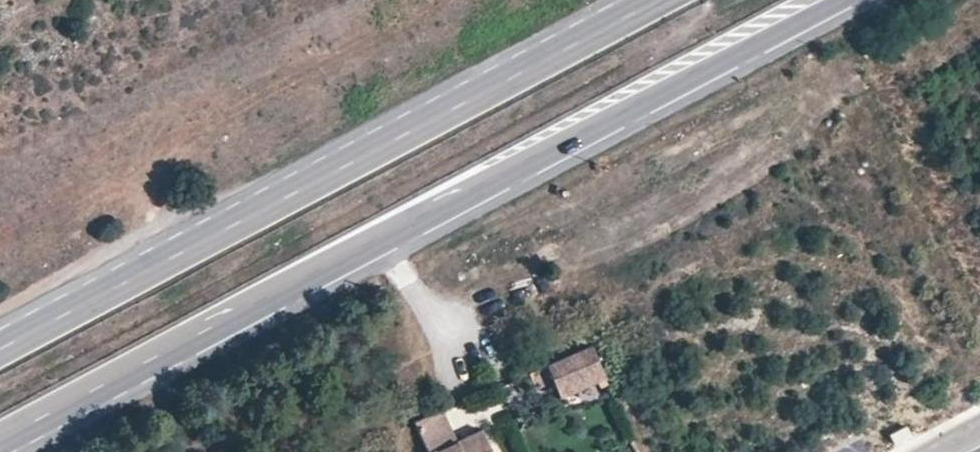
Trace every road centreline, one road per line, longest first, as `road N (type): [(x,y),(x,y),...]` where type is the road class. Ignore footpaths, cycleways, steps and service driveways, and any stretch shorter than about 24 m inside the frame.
road 1 (primary): [(0,439),(836,0)]
road 2 (primary): [(649,0),(0,344)]

